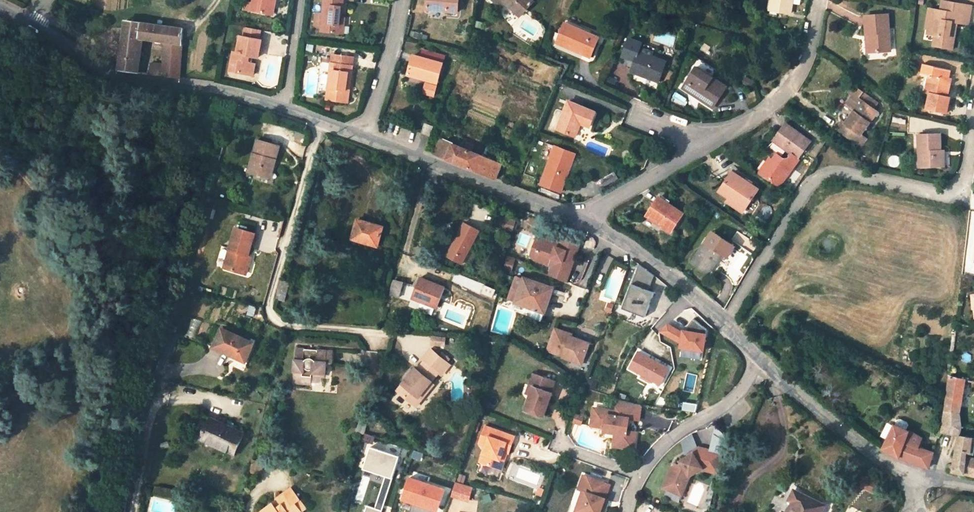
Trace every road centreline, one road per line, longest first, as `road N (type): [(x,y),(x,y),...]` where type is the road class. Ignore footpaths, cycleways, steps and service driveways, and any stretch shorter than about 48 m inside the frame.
road 1 (residential): [(973,122),(963,184),(953,194),(843,172),(817,181),(724,324)]
road 2 (residential): [(285,108),(98,70),(32,22)]
road 3 (residential): [(583,219),(366,139)]
road 4 (residential): [(915,475),(838,429),(758,358)]
road 5 (residential): [(819,0),(807,62),(784,94),(755,121),(710,144)]
road 6 (residential): [(724,324),(650,260),(583,219)]
road 7 (residential): [(642,473),(660,449),(744,386),(758,358)]
road 8 (residential): [(710,144),(583,219)]
road 9 (residential): [(403,0),(366,139)]

